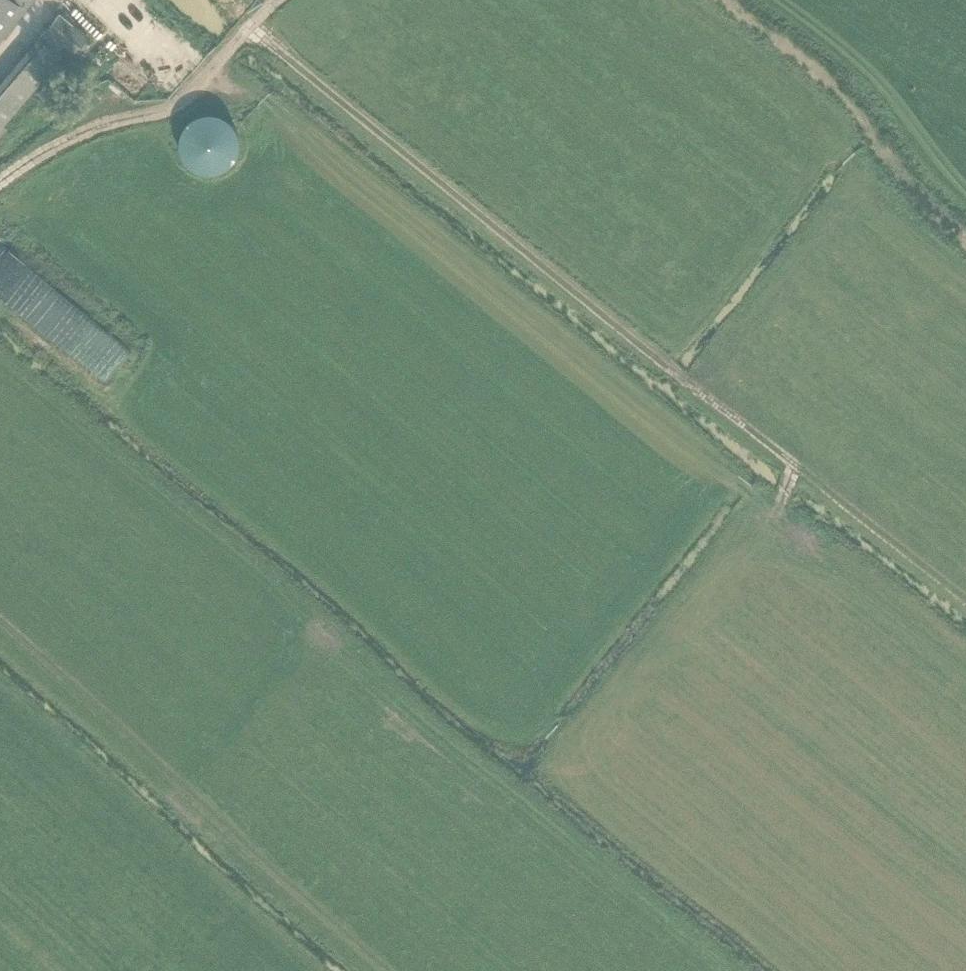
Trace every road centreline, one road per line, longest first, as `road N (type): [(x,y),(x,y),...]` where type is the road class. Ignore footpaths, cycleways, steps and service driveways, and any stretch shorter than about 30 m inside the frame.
road 1 (track): [(248,27),(965,599)]
road 2 (track): [(0,189),(97,124),(177,106),(281,0)]
road 3 (track): [(793,464),(765,536),(765,563),(787,581),(900,621),(965,675)]

